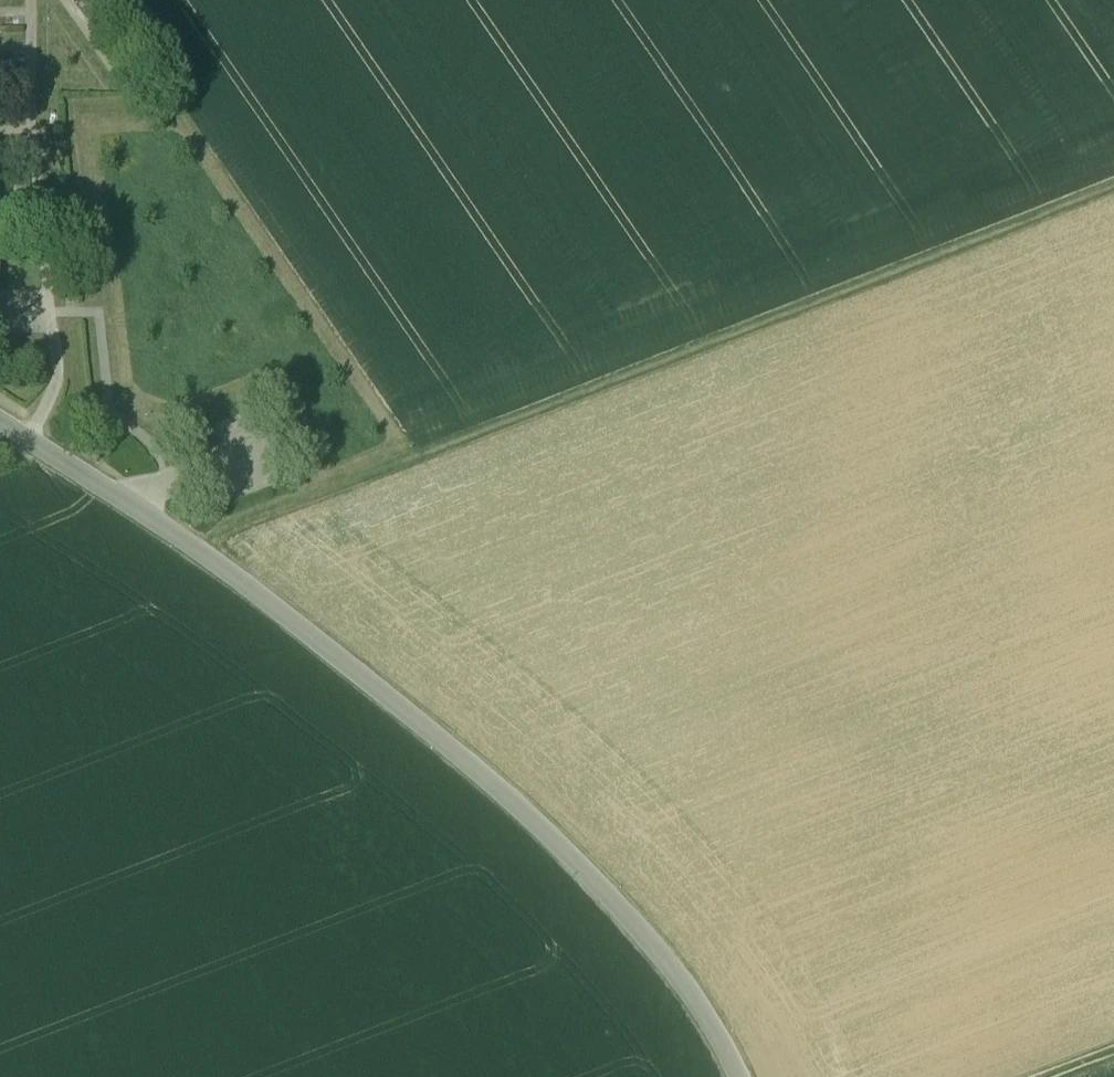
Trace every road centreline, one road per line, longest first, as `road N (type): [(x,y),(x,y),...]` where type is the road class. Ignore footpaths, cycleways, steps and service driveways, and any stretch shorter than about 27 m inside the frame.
road 1 (unclassified): [(0,419),(400,701),(545,829),(667,959),(741,1076)]
road 2 (track): [(1113,186),(185,548)]

